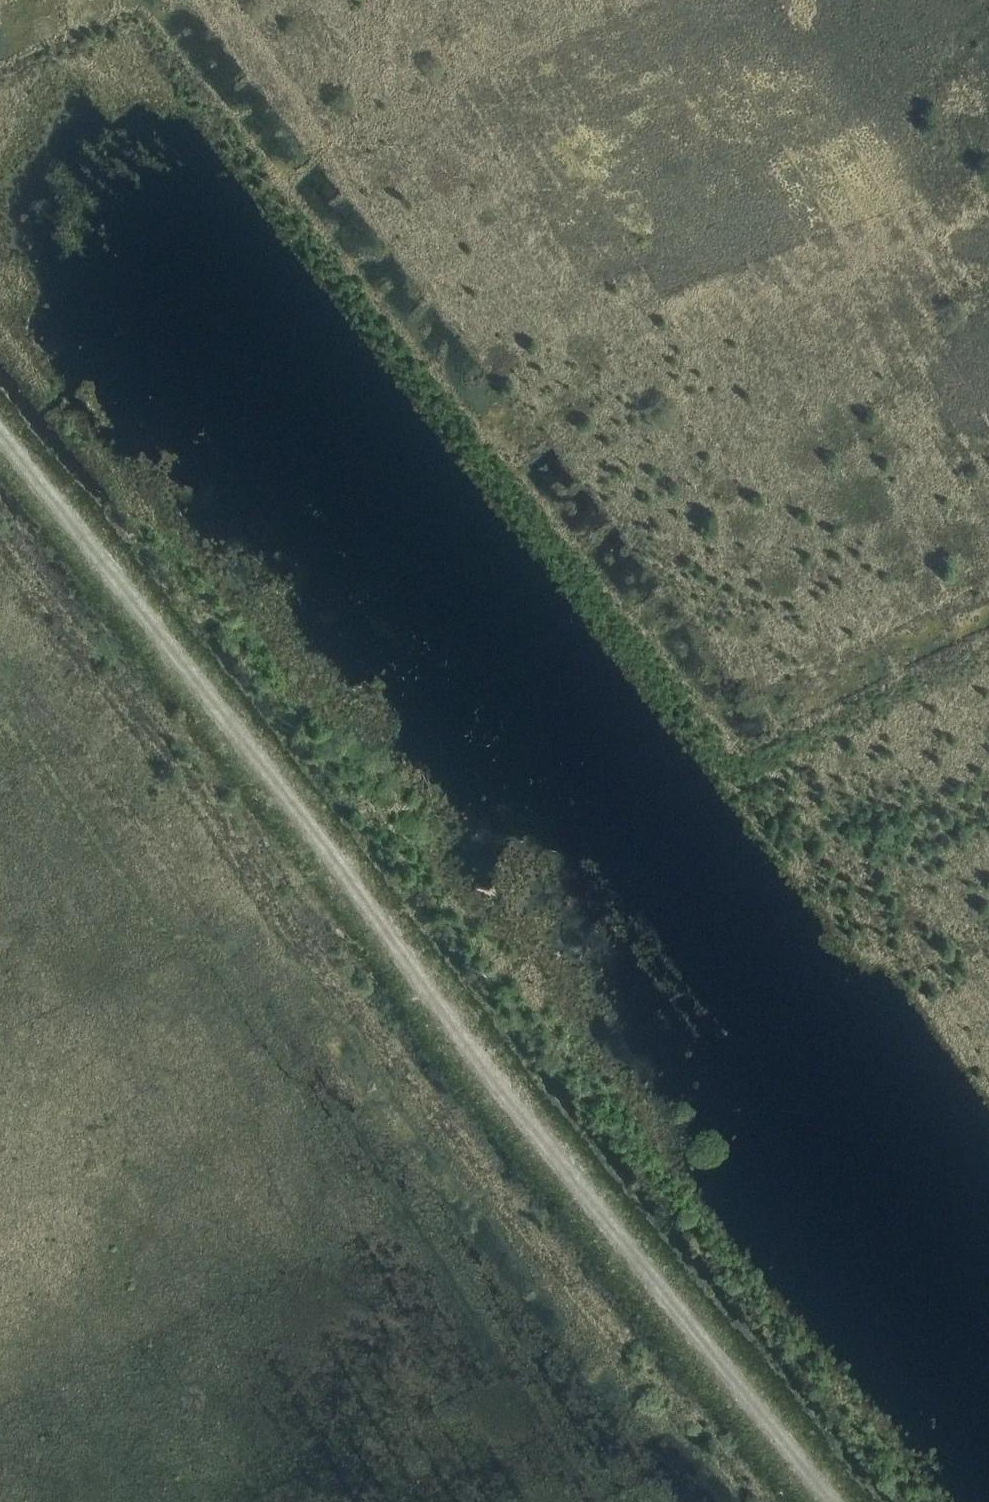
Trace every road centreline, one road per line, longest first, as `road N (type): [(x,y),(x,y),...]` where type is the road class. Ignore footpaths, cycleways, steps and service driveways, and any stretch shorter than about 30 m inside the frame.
road 1 (track): [(829,1501),(0,448)]

